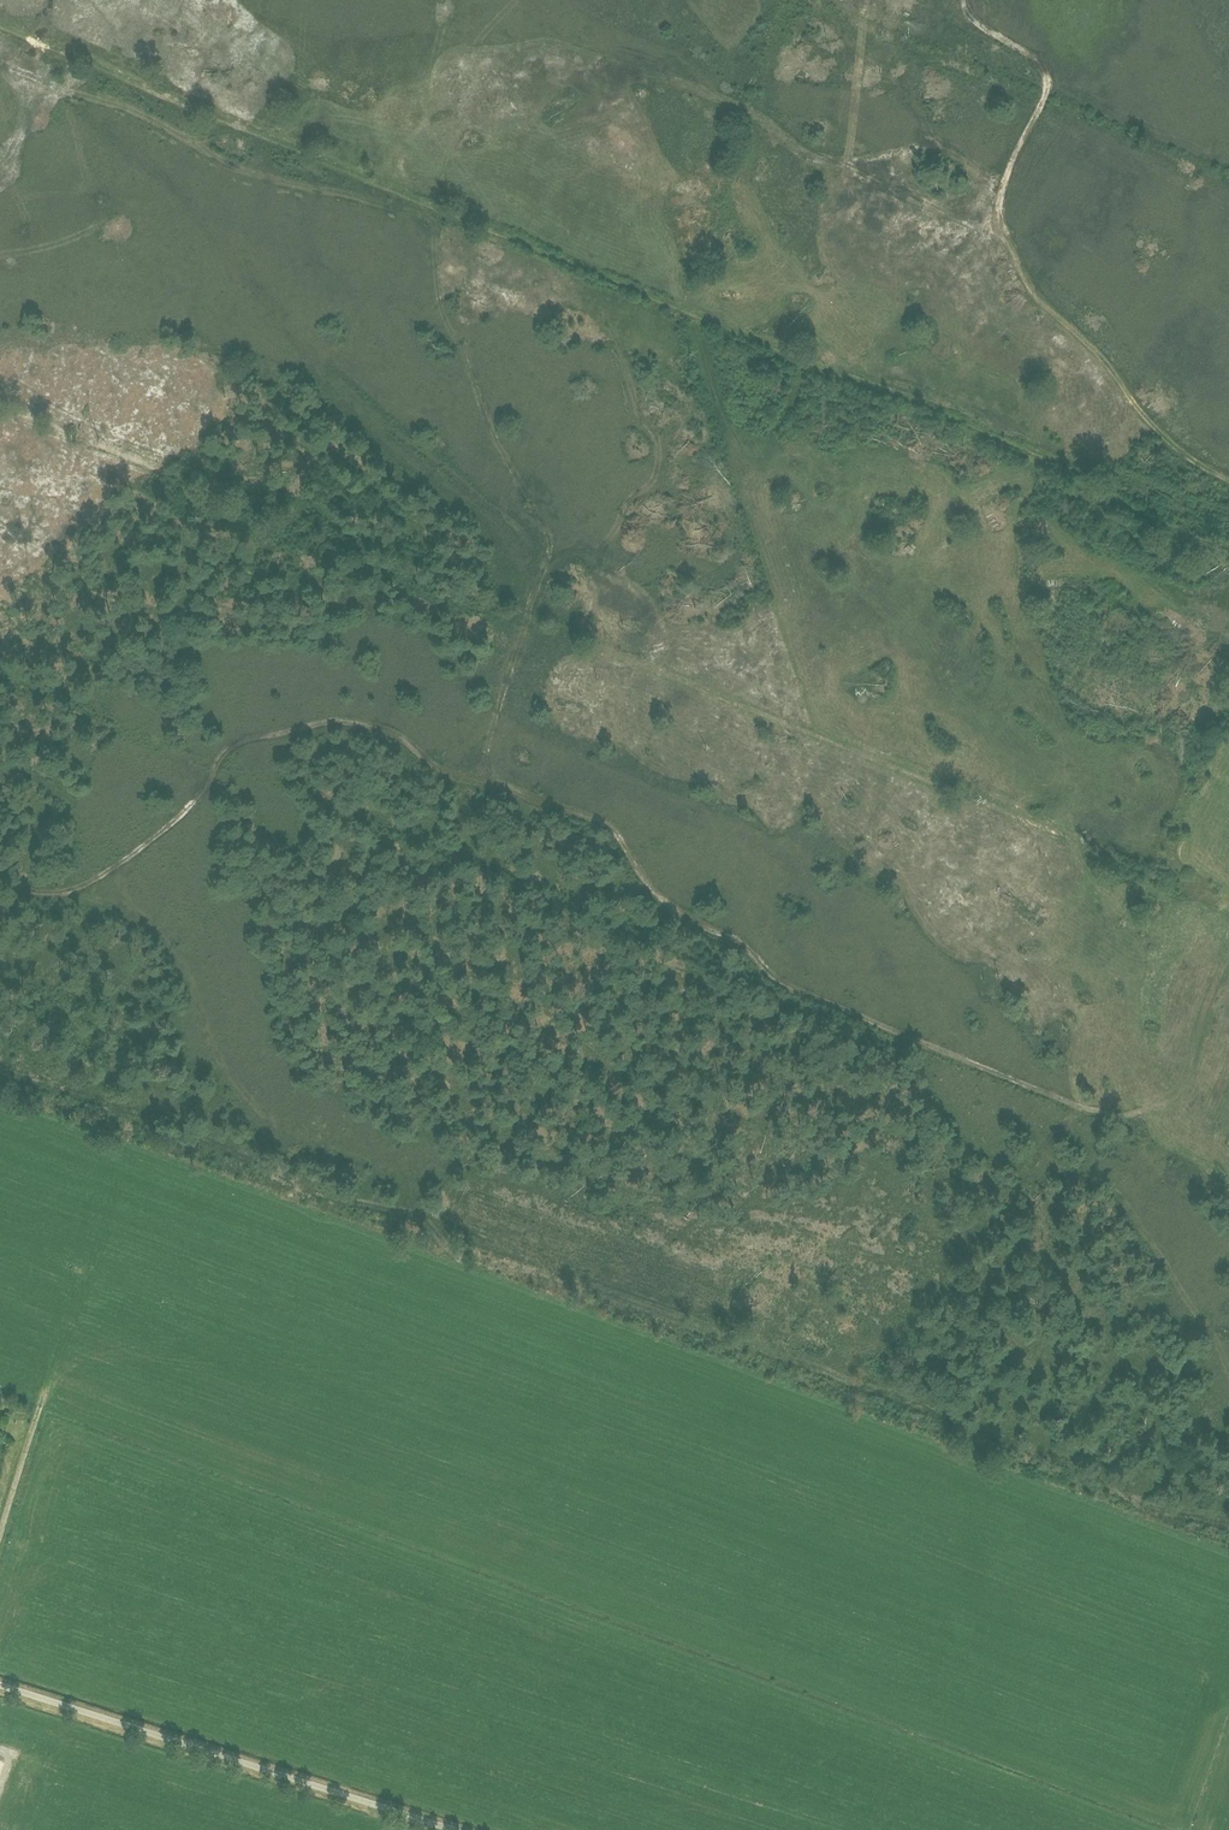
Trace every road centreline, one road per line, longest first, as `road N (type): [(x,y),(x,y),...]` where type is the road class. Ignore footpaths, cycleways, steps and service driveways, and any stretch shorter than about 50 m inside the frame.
road 1 (unclassified): [(451,1829),(0,1686)]

